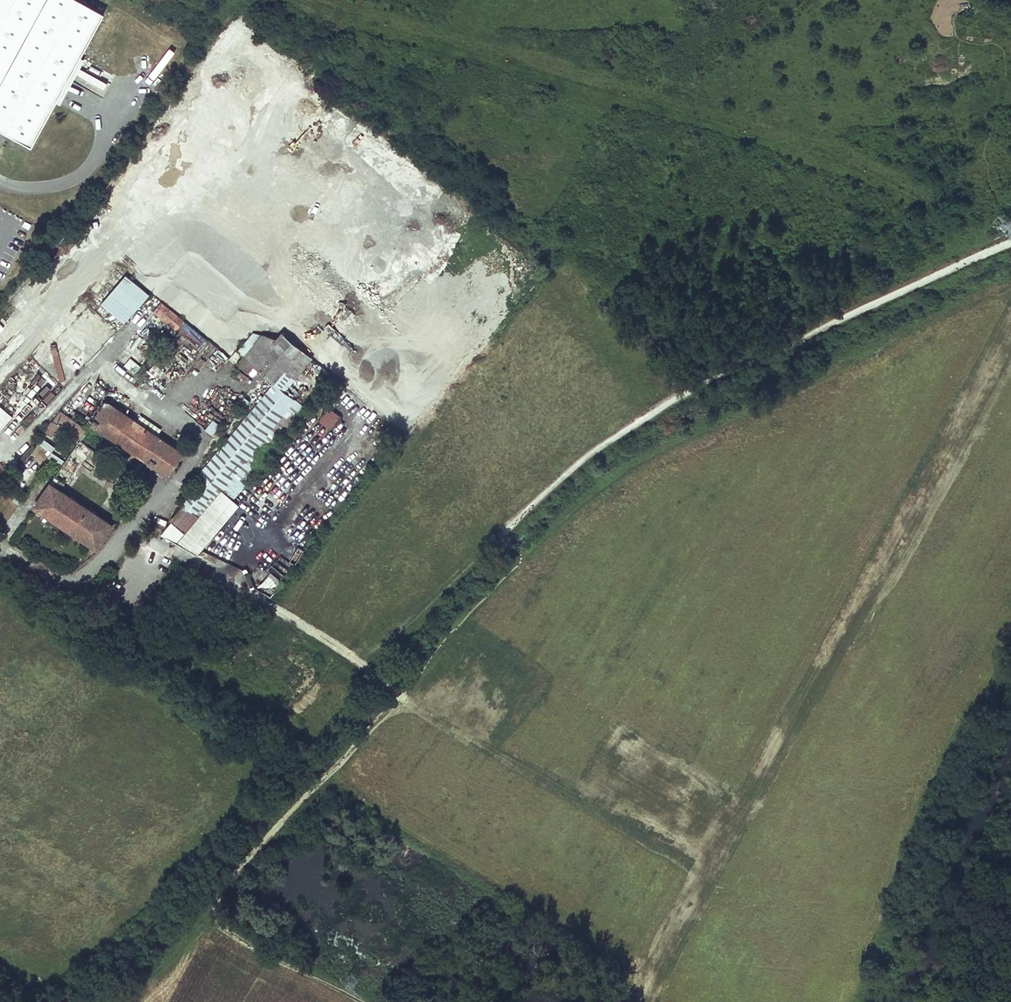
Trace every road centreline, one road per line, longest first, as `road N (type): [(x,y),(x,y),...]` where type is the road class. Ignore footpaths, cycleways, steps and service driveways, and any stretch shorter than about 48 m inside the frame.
road 1 (track): [(213,907),(227,930),(360,1001)]

